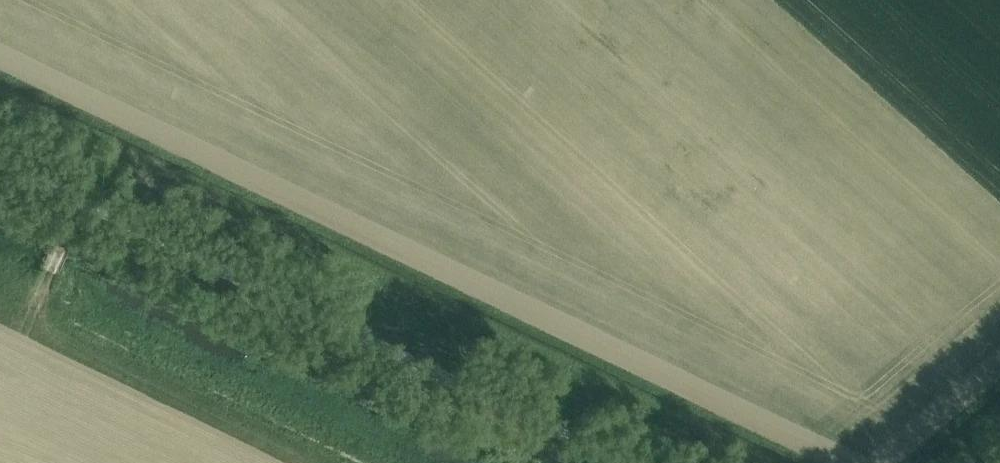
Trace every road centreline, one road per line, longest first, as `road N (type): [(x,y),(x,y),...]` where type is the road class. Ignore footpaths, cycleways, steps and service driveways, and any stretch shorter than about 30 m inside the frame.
road 1 (unclassified): [(623,462),(0,162)]
road 2 (track): [(353,332),(373,327),(493,361),(728,462)]
road 3 (track): [(289,462),(0,321)]
road 4 (track): [(82,201),(36,302),(50,346)]

